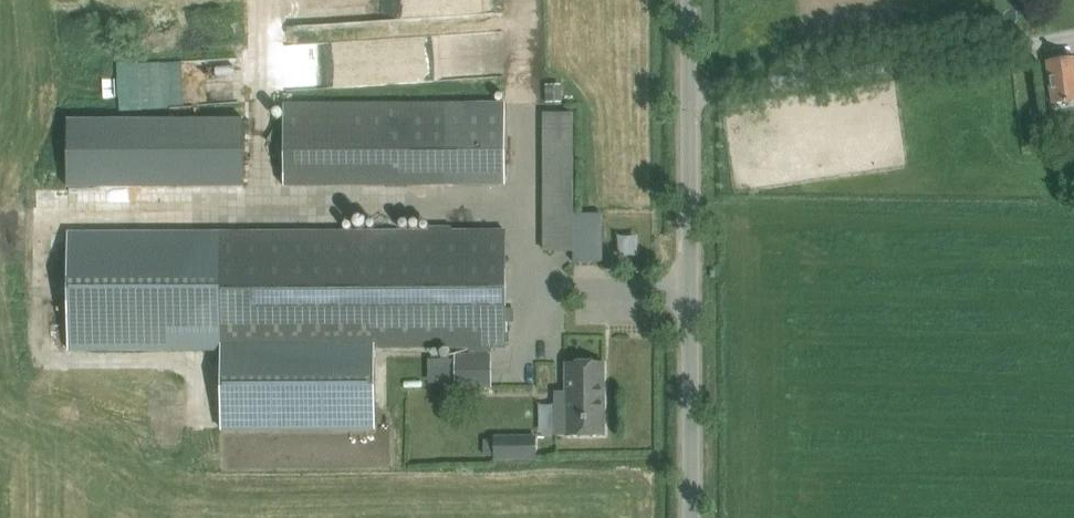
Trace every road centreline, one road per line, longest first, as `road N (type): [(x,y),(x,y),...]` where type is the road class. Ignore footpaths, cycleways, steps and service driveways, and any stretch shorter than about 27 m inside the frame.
road 1 (unclassified): [(686,0),(689,517)]

